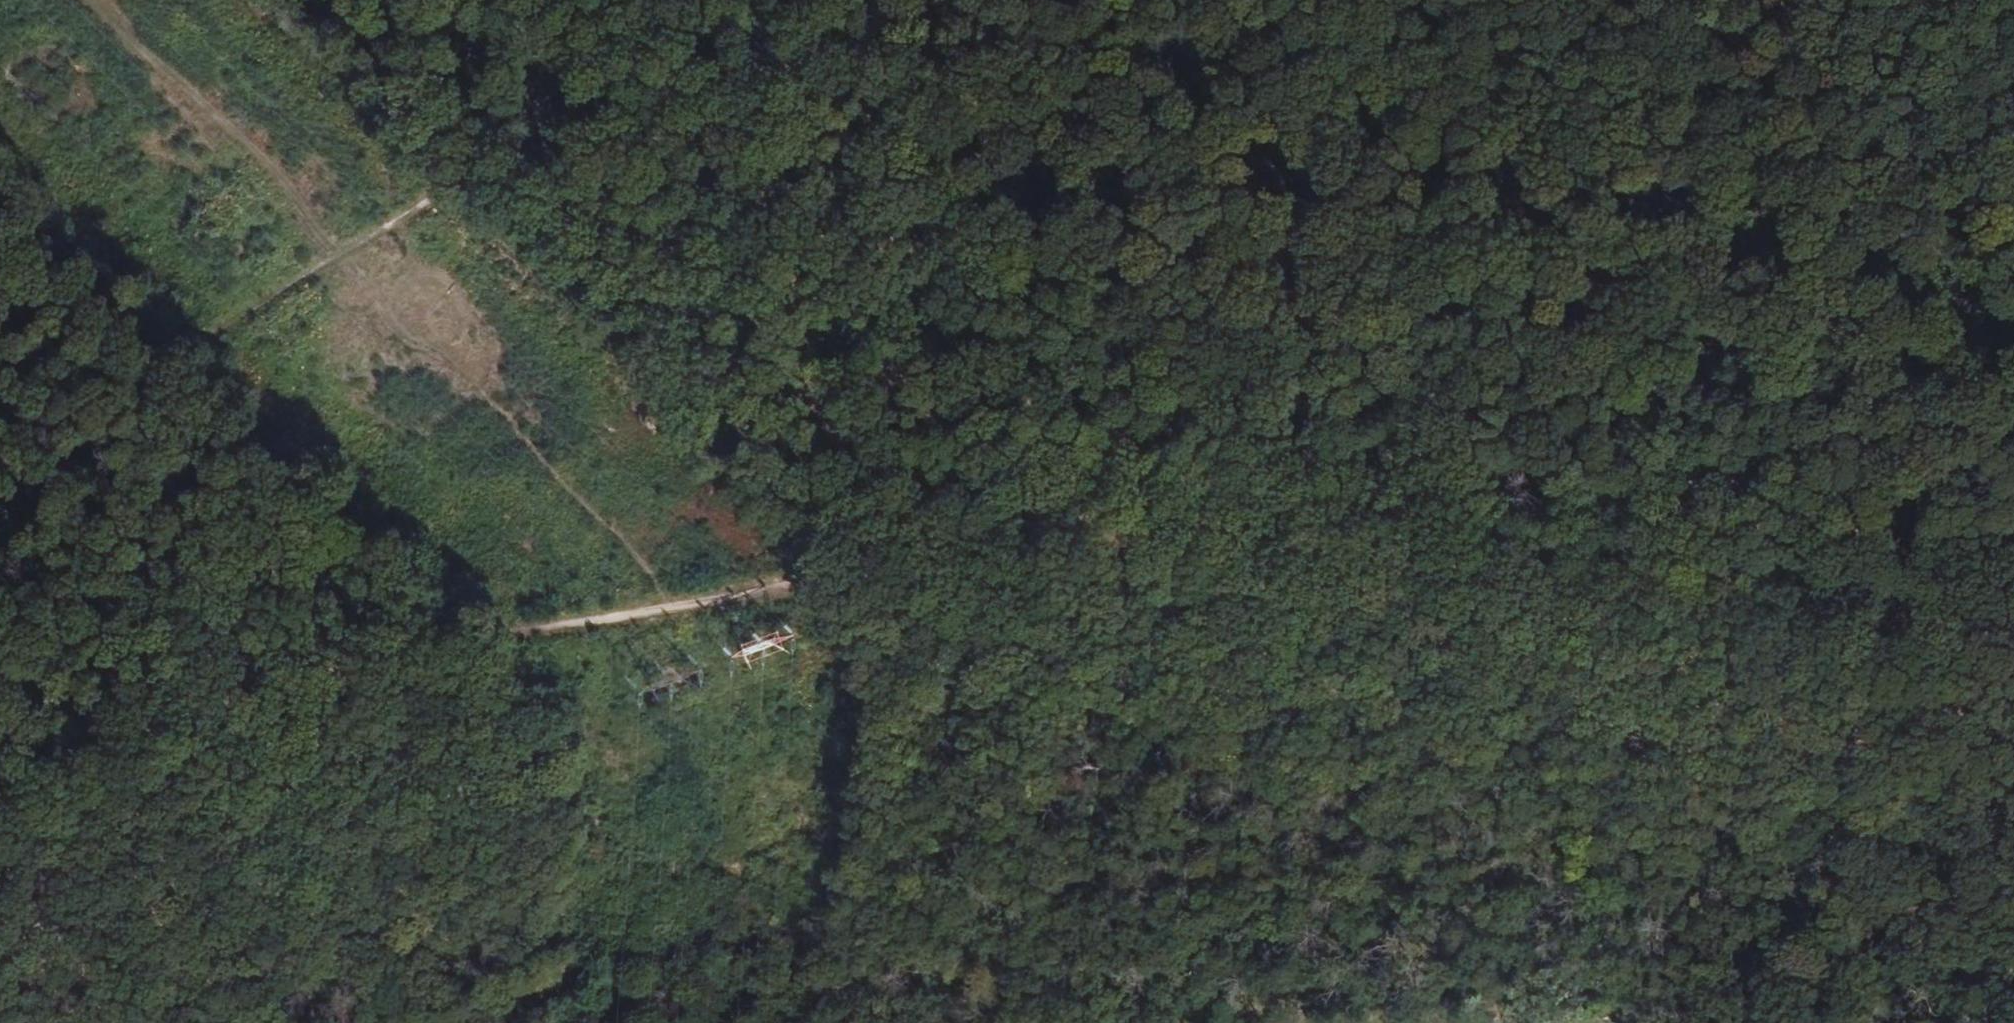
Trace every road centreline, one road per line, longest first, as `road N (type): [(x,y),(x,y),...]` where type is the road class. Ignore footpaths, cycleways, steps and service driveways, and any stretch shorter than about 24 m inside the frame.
road 1 (track): [(0,811),(290,681),(415,641),(609,618),(968,556),(2013,657)]
road 2 (track): [(0,462),(762,0)]
road 3 (track): [(1369,595),(1601,0)]

